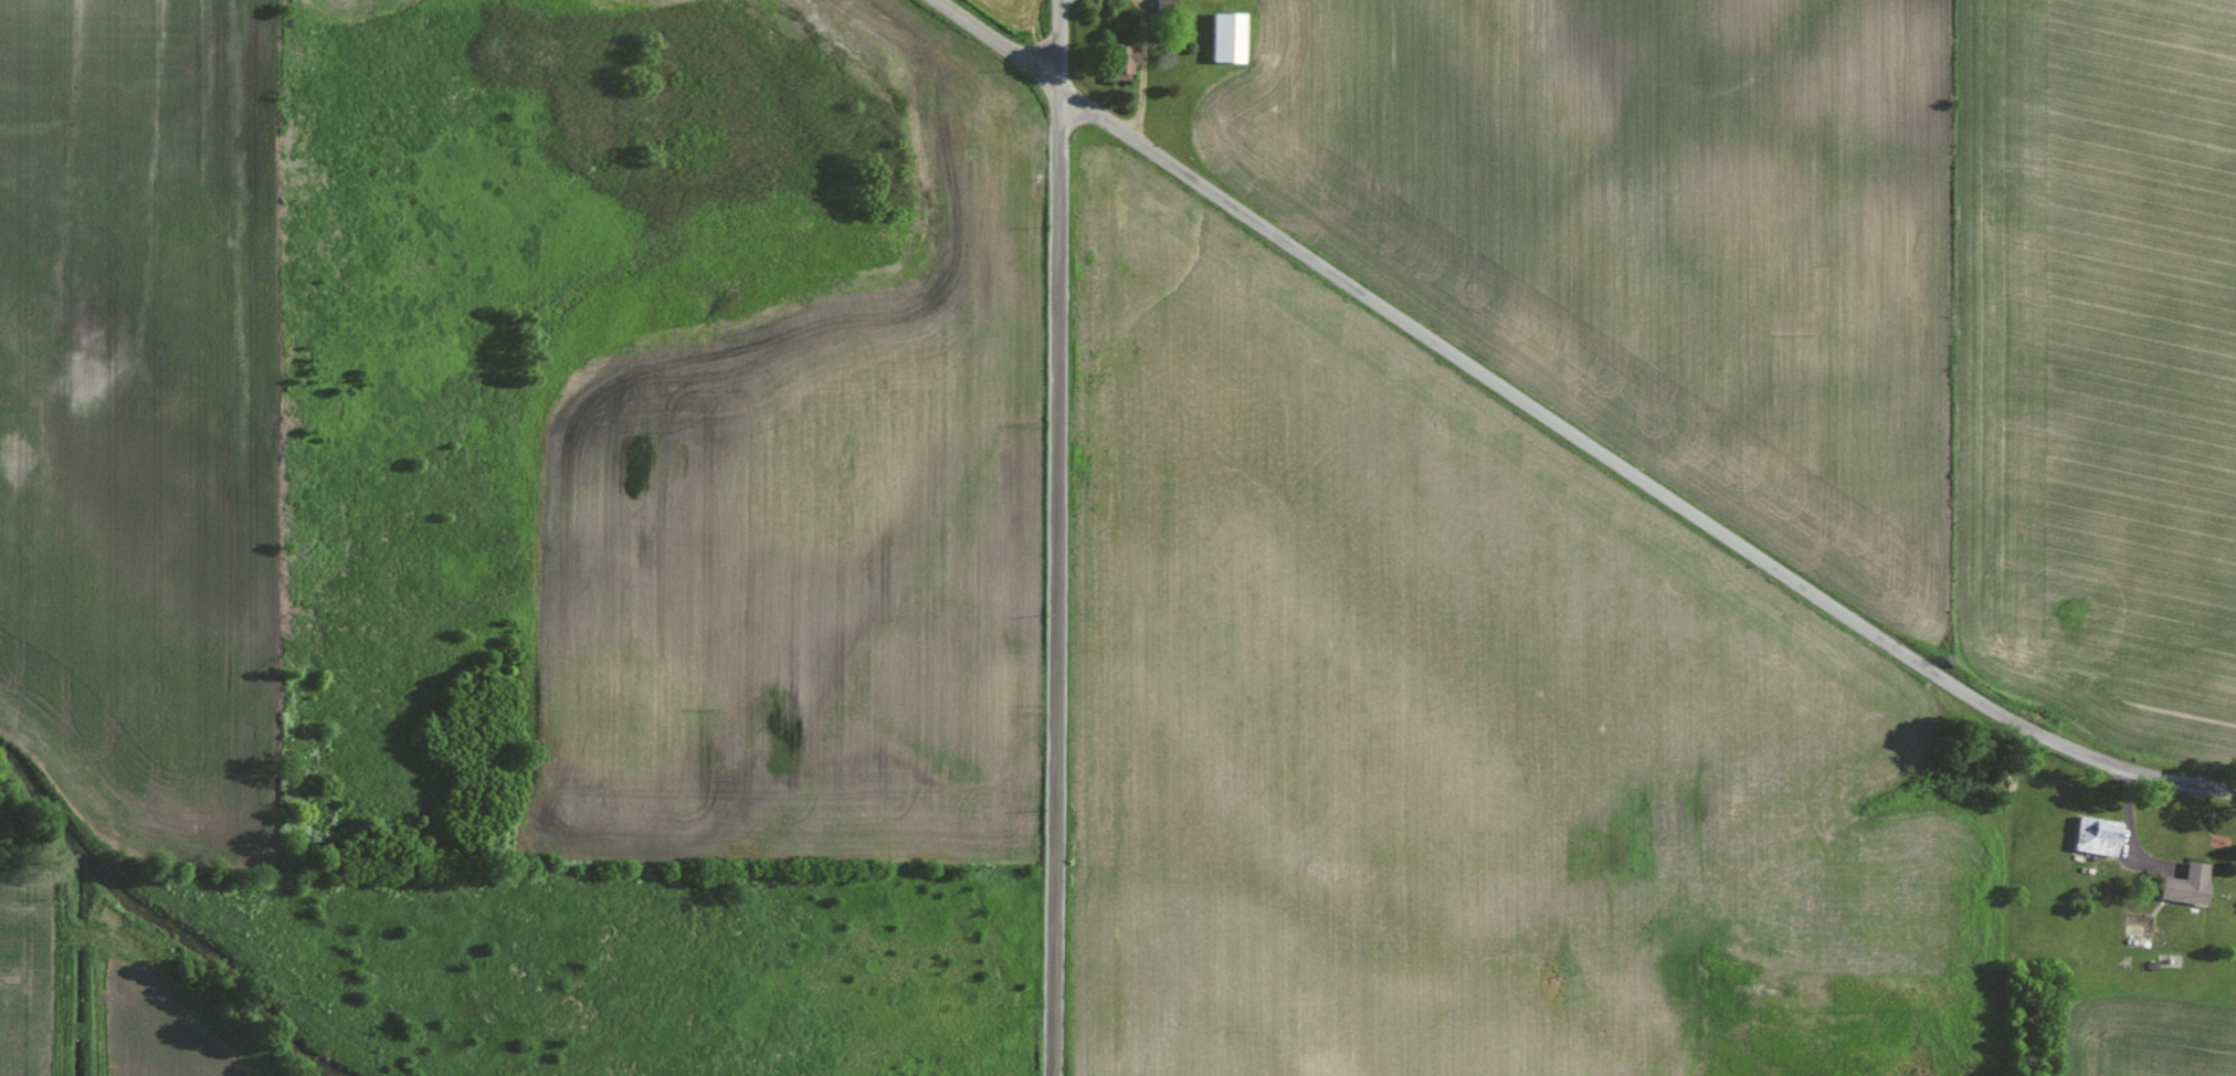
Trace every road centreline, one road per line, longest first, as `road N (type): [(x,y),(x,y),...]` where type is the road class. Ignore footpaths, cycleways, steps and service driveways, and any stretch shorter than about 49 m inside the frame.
road 1 (residential): [(2235,786),(2110,760),(1956,683),(1096,107),(1065,101)]
road 2 (residential): [(1052,1075),(1065,101)]
road 3 (residential): [(1061,65),(1025,52),(949,0)]

